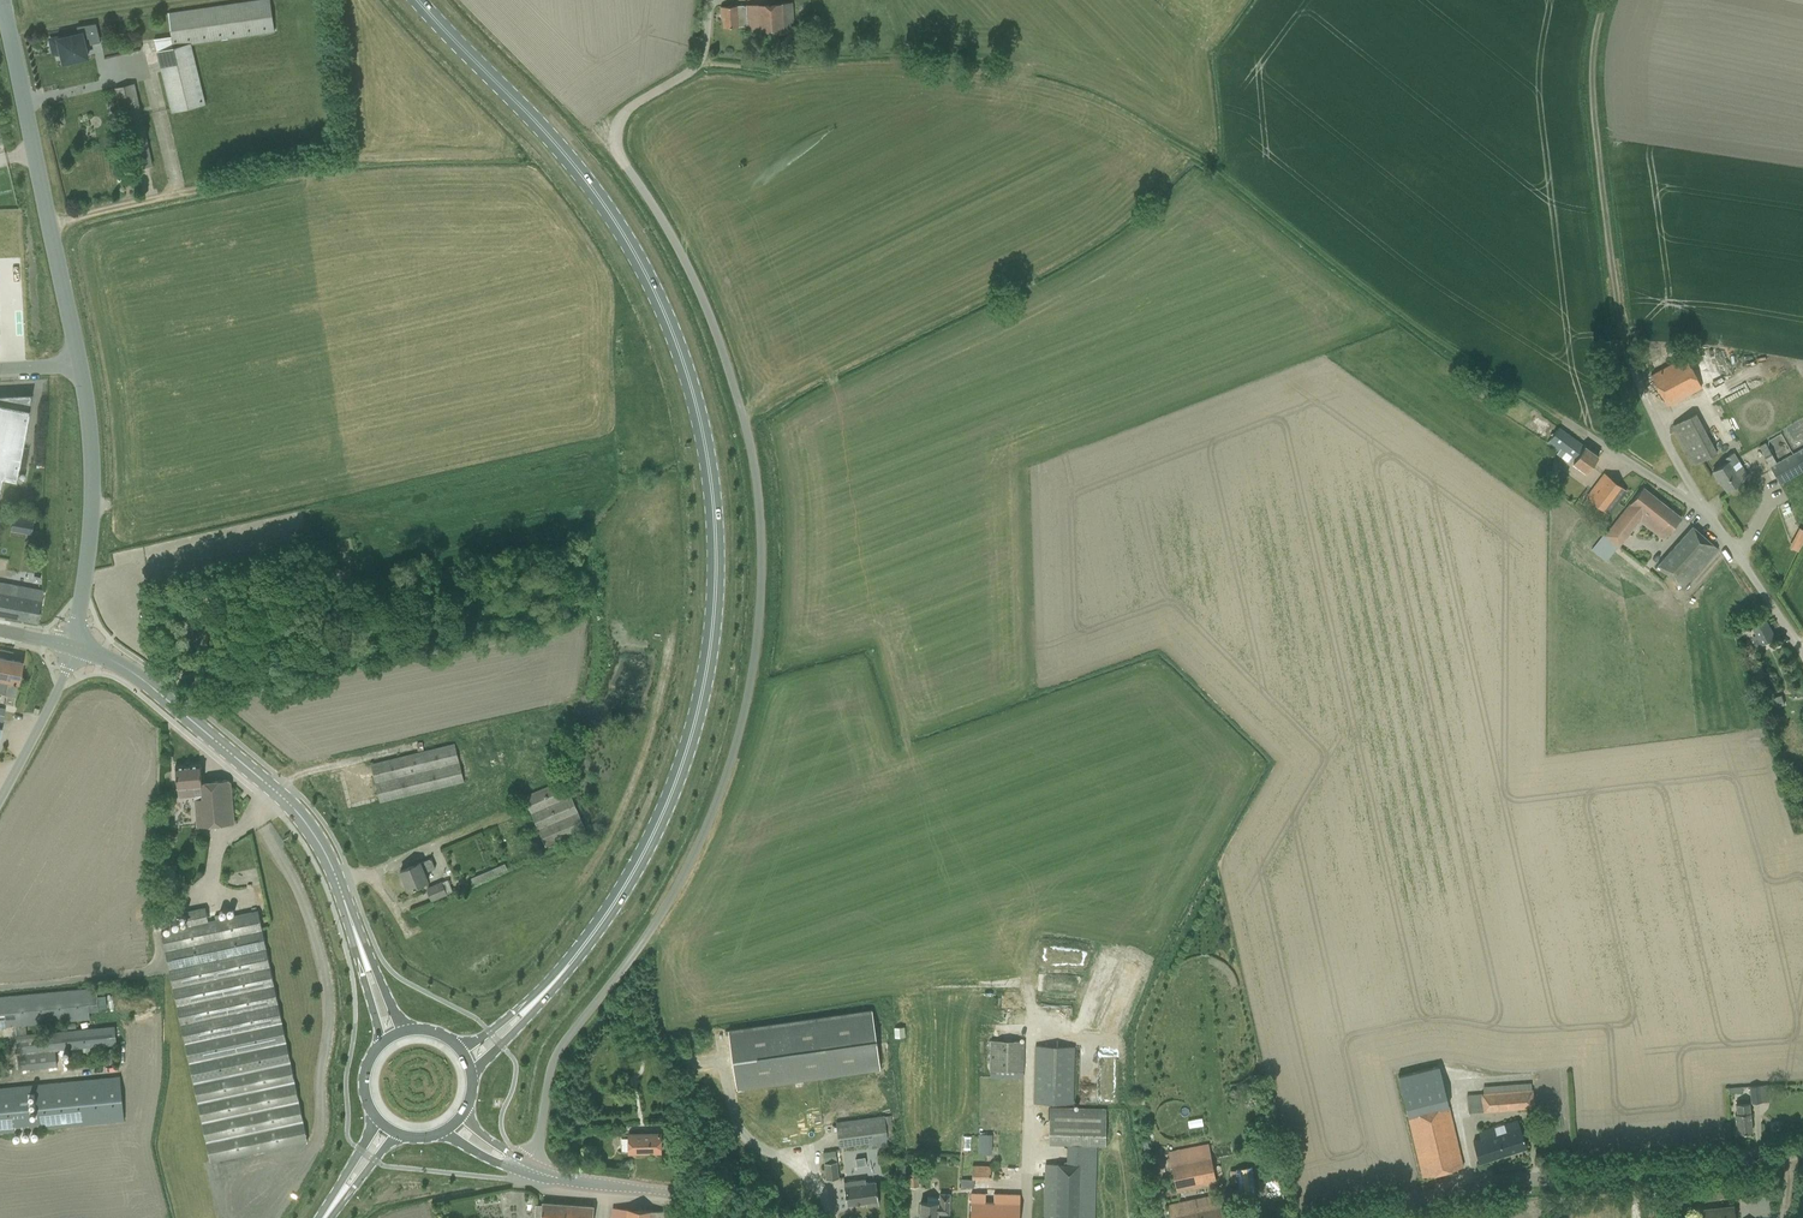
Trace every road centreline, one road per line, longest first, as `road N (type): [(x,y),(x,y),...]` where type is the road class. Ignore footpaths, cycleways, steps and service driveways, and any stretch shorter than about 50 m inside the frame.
road 1 (primary): [(535,1002),(627,882),(685,756),(714,606),(708,462),(677,344),(627,240),(563,152),(418,0)]
road 2 (unclassified): [(615,133),(618,154),(682,256),(731,378),(757,493),(760,601),(742,721),(701,839),(640,945),(557,1054),(528,1170)]
road 3 (track): [(1563,419),(1441,346),(1202,162),(1095,101),(974,72),(698,62)]
road 4 (track): [(48,224),(274,169),(518,152)]
road 5 (unclassified): [(1347,1217),(1512,1182),(1802,1151)]
road 6 (tertiary): [(361,948),(326,855),(291,806),(142,679),(74,647)]
road 7 (track): [(1604,0),(1590,87),(1617,311),(1633,371)]
road 8 (tertiary): [(78,365),(3,0)]
road 9 (tertiary): [(74,647),(91,488),(78,365)]
road 10 (tertiary): [(760,1217),(677,1194),(528,1170)]
road 11 (unclassified): [(615,133),(635,104),(698,62),(708,0)]
road 12 (unclassified): [(1708,513),(1563,419)]
road 13 (unclassified): [(1802,655),(1708,513)]
road 14 (unclassified): [(0,797),(74,647)]
road 15 (unclassified): [(1708,513),(1633,371)]

